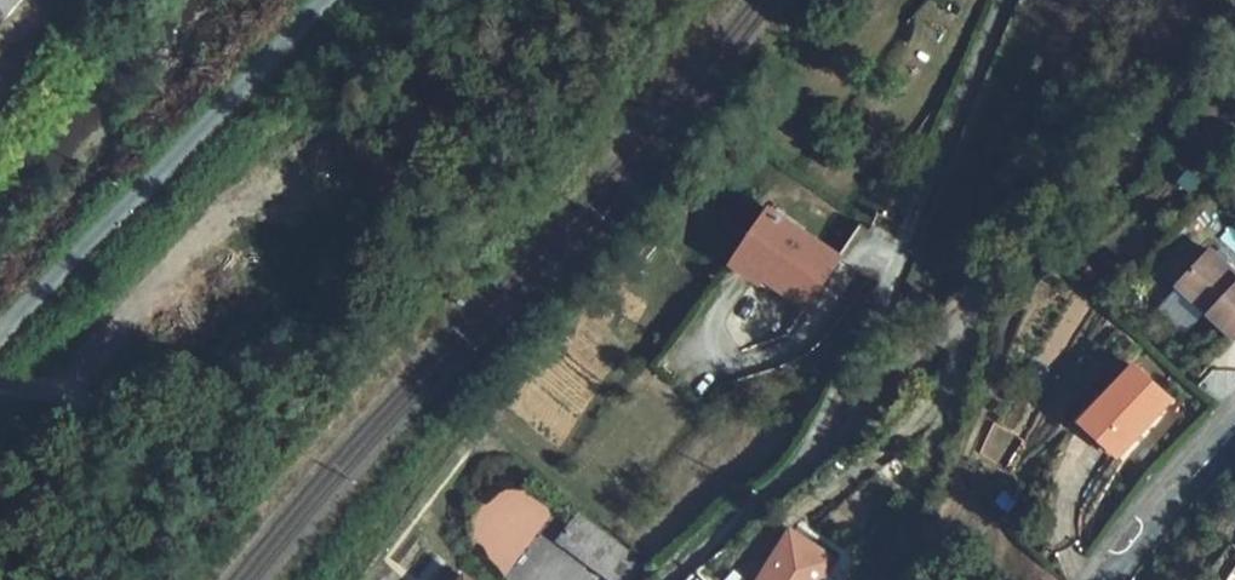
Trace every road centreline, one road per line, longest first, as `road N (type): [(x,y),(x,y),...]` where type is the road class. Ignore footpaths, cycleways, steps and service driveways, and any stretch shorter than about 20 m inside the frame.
road 1 (unclassified): [(1234,18),(1173,98),(809,473),(676,579)]
road 2 (residential): [(327,0),(0,336)]
road 3 (unclassified): [(1234,429),(1114,579)]

